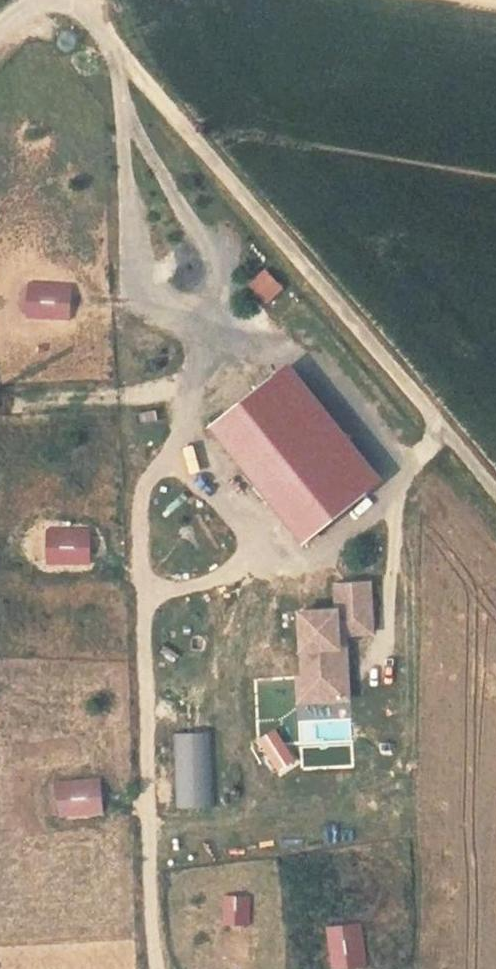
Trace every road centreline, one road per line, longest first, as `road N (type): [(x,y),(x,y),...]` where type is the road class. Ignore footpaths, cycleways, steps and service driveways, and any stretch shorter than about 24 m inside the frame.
road 1 (track): [(76,0),(495,497)]

